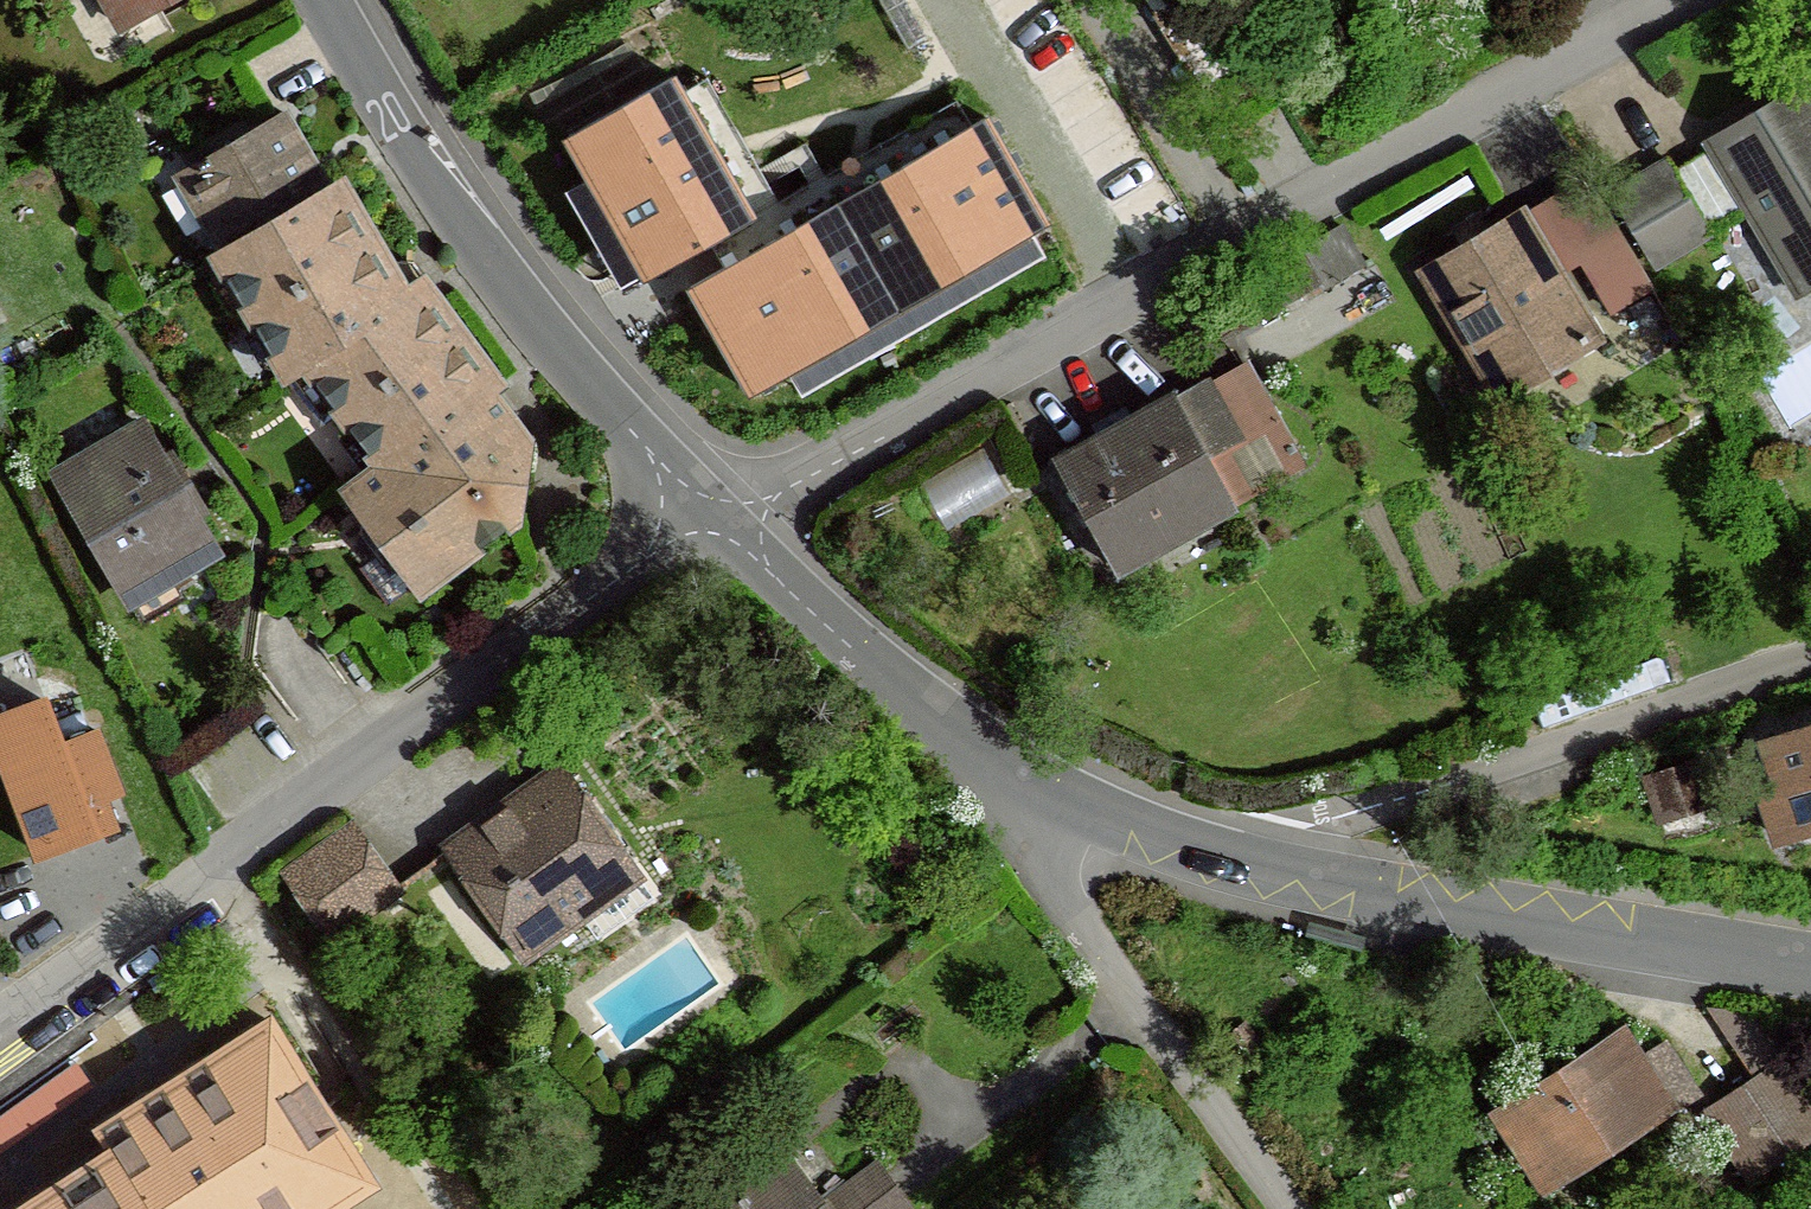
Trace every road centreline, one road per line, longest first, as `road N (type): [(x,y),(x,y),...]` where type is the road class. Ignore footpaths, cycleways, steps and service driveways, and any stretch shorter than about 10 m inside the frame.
road 1 (residential): [(704,514),(783,492),(1684,0)]
road 2 (residential): [(0,1028),(704,514)]
road 3 (residential): [(1810,662),(1228,854)]
road 4 (residential): [(1810,966),(1375,891),(1228,854)]
road 5 (residential): [(1026,776),(1046,870),(1064,905),(1296,1208)]
road 6 (residential): [(1026,776),(877,668),(704,514)]
road 7 (residential): [(704,514),(554,344),(444,196)]
road 8 (residential): [(444,196),(327,0)]
road 9 (residential): [(1228,854),(1026,776)]

